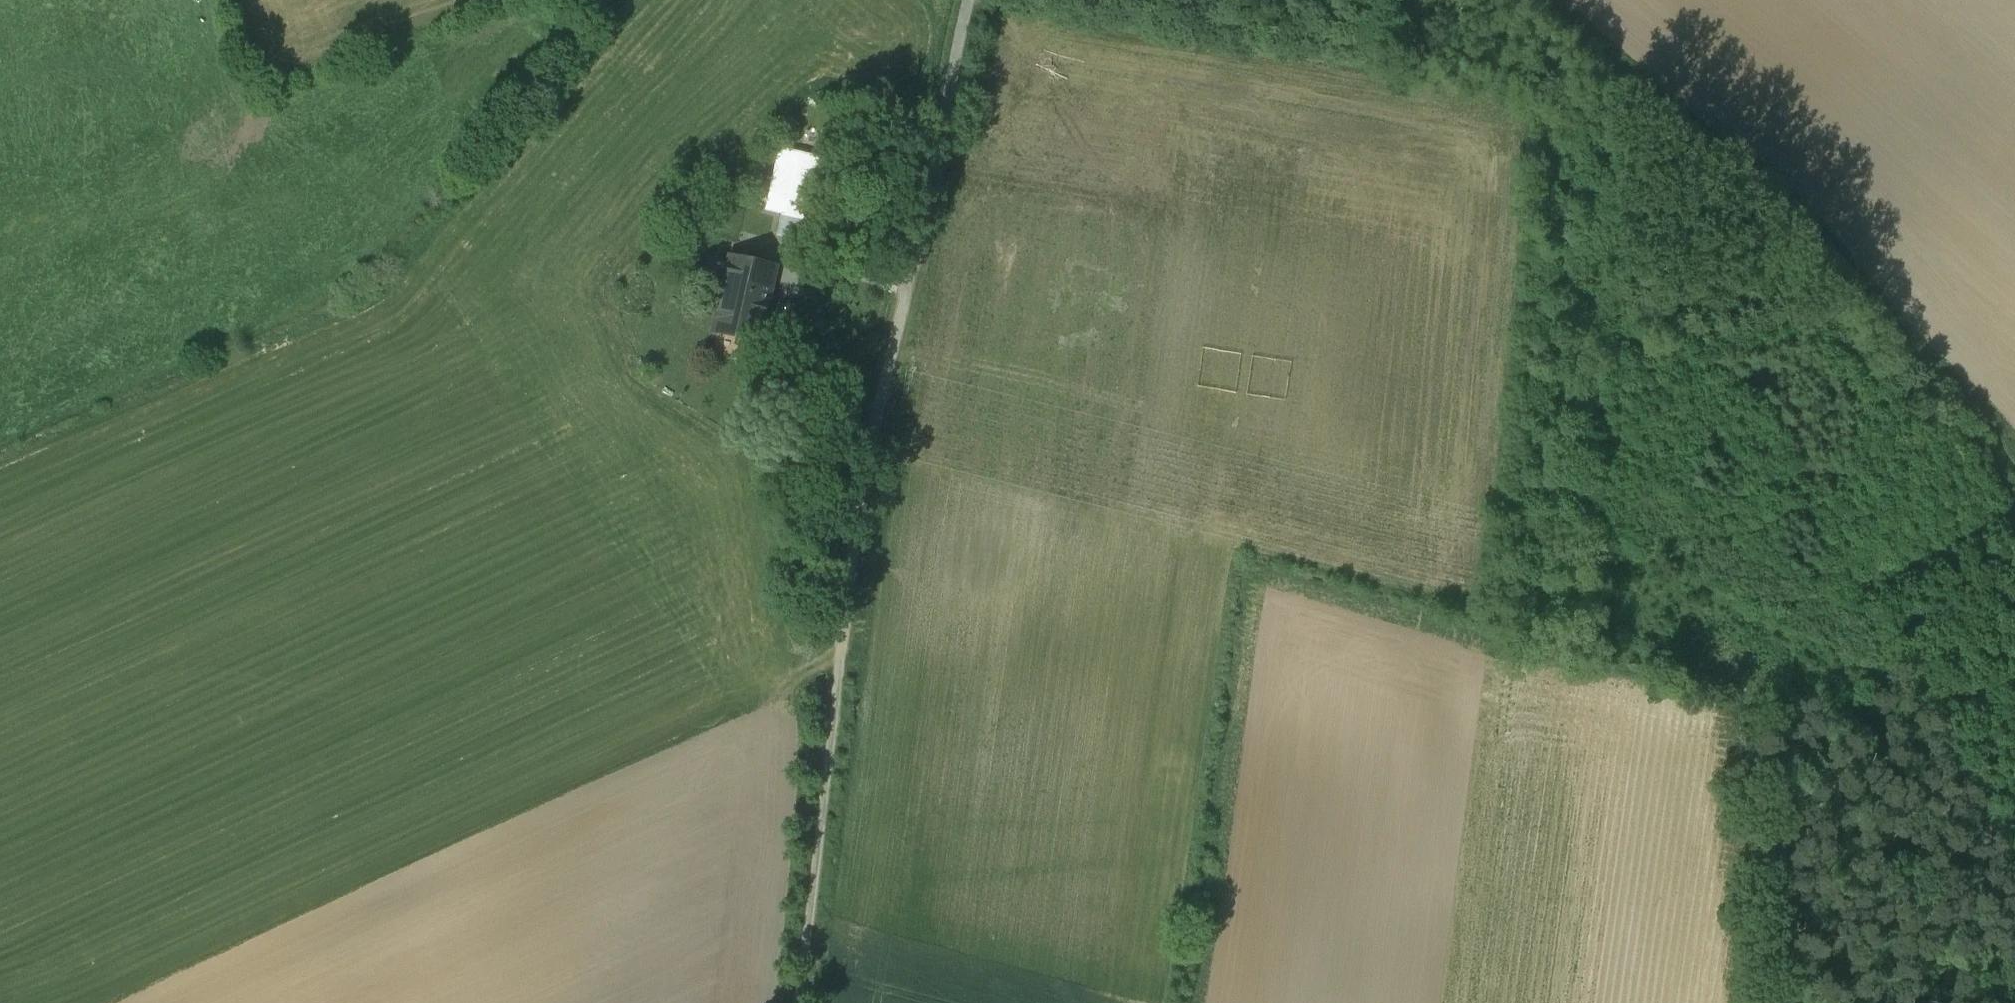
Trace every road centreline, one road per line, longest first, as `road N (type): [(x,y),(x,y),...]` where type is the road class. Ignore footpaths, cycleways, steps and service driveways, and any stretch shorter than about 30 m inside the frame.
road 1 (track): [(797,1002),(859,481),(969,0)]

